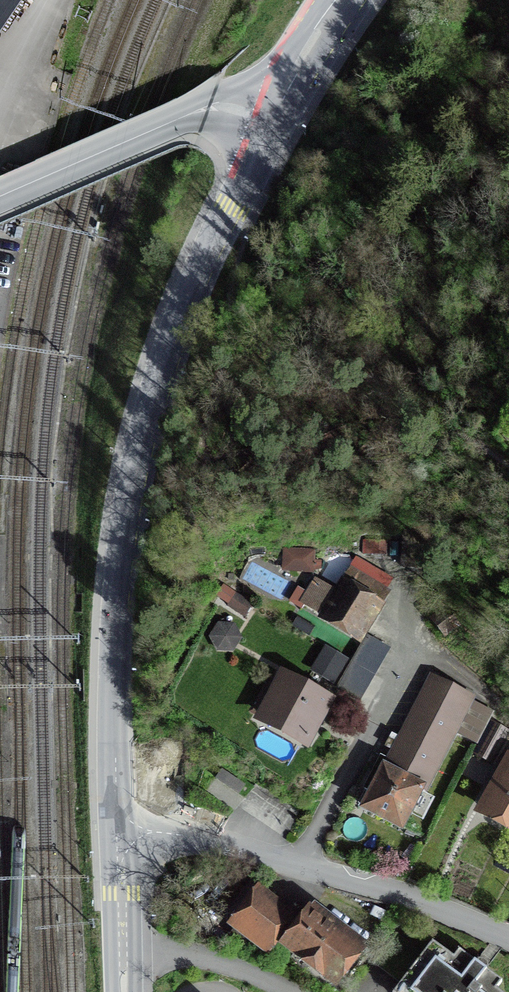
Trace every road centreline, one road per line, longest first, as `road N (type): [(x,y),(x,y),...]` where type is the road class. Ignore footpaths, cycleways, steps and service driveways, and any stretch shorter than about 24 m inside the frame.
road 1 (tertiary): [(115,829),(118,577),(141,441),(186,295),(274,114)]
road 2 (residential): [(115,829),(300,864),(508,938)]
road 3 (unclassified): [(0,198),(204,109),(274,114)]
road 4 (tertiary): [(122,991),(115,829)]
road 5 (tertiary): [(274,114),(336,0)]

